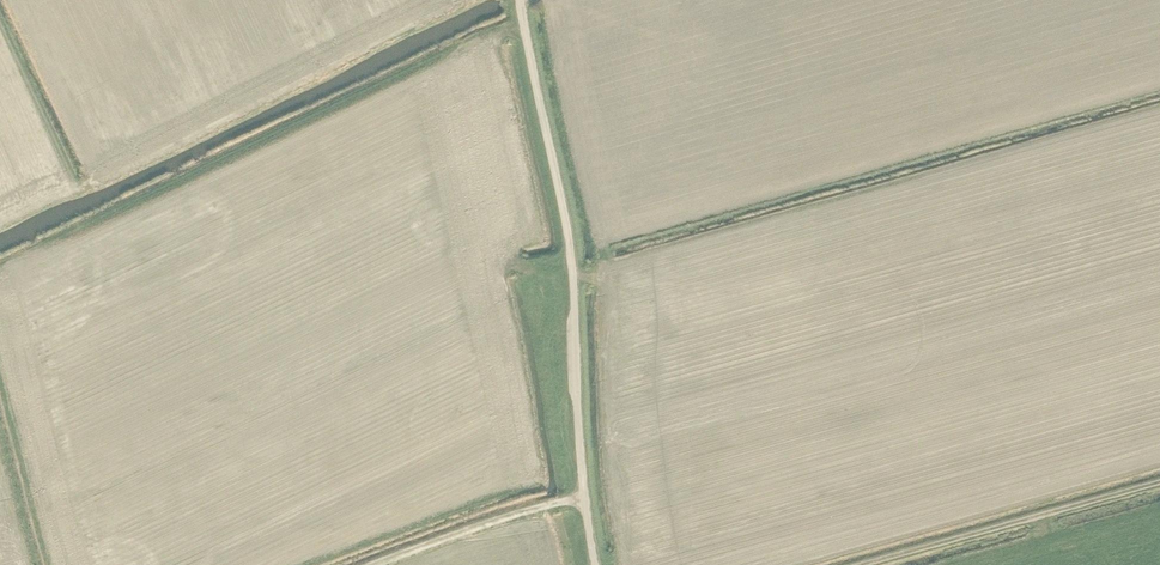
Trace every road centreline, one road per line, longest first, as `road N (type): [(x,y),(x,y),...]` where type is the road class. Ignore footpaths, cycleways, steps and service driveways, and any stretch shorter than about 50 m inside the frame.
road 1 (unclassified): [(595,564),(569,241),(520,0)]
road 2 (track): [(866,564),(1159,483)]
road 3 (track): [(584,501),(539,508),(391,564)]

